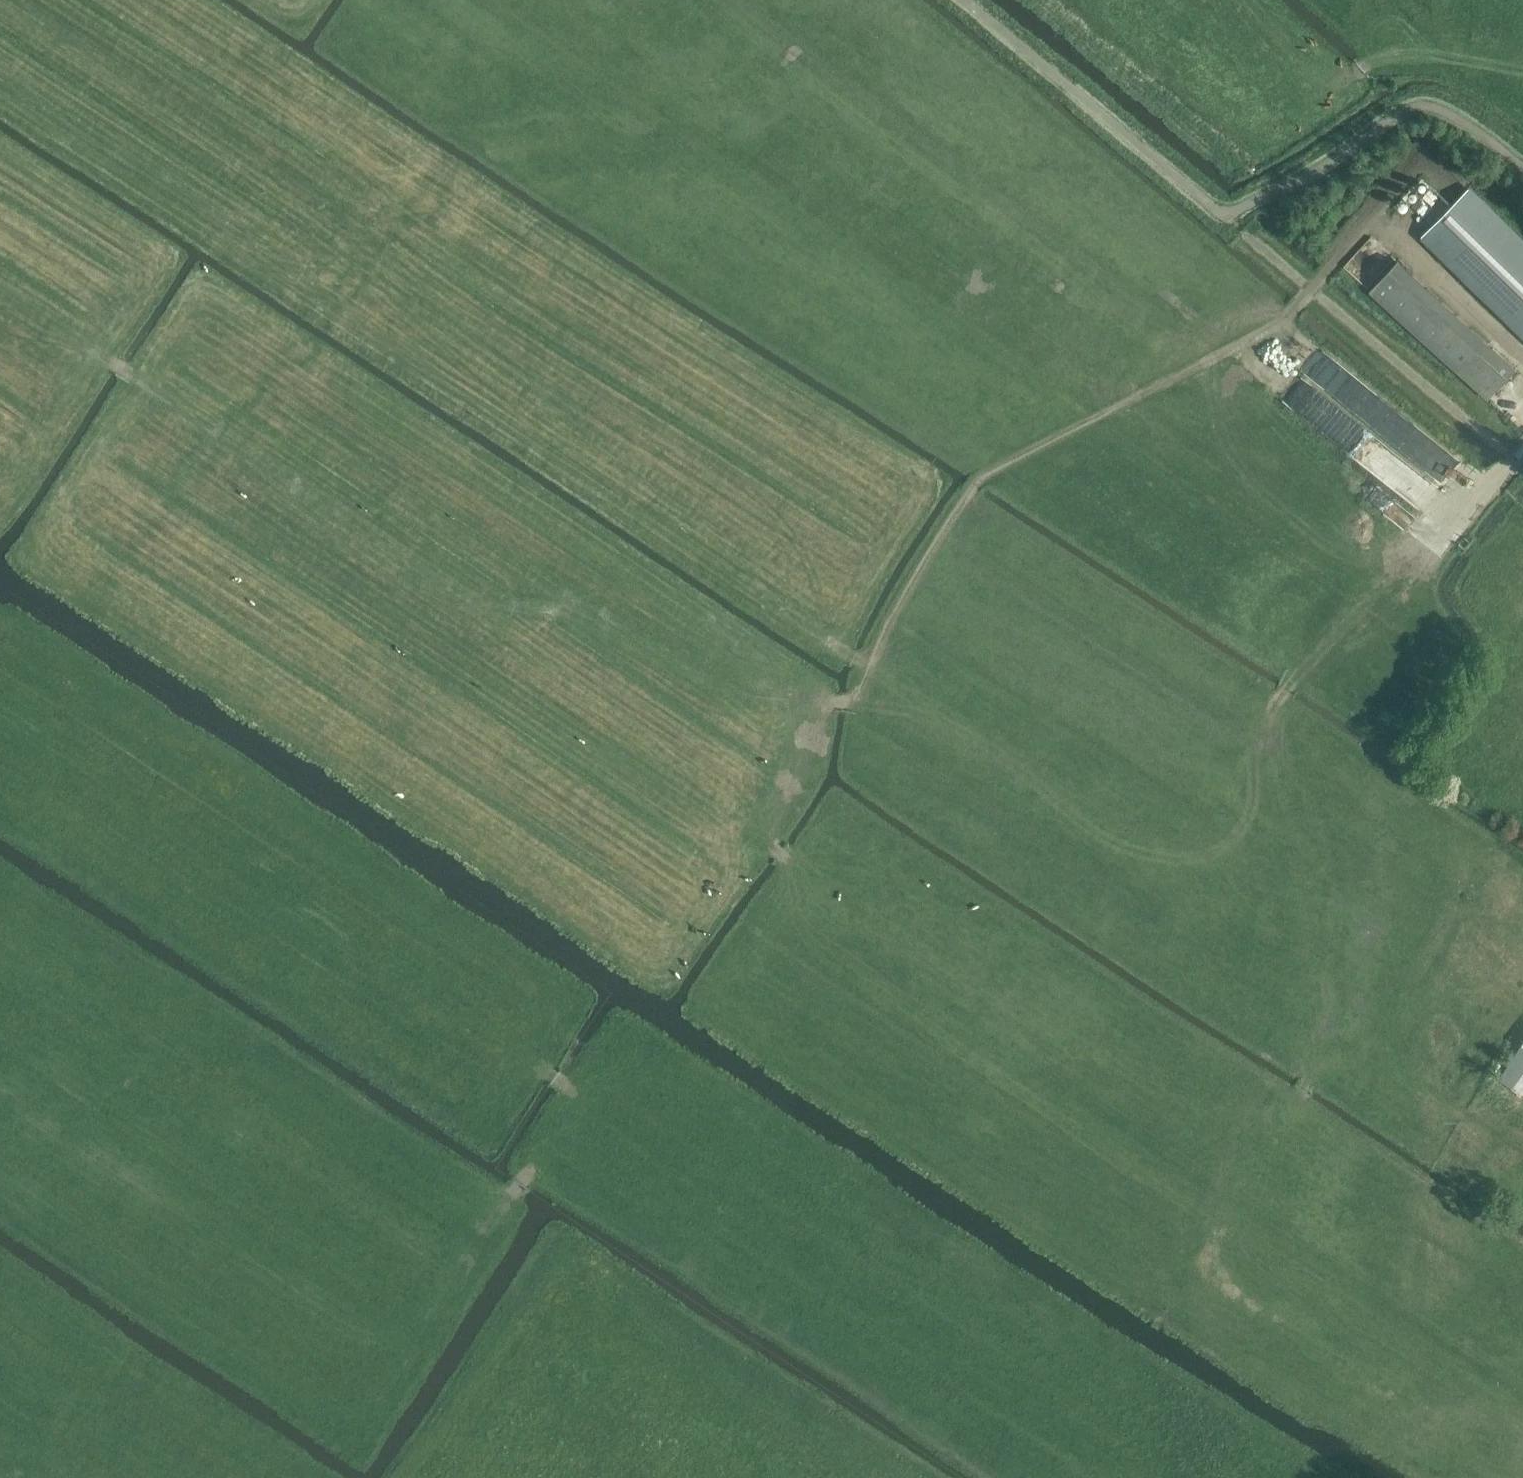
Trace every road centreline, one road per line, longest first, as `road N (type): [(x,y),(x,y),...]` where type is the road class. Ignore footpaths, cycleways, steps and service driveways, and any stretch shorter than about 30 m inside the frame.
road 1 (track): [(1522,354),(1386,221),(1283,323),(979,477),(920,568),(856,700),(810,696)]

